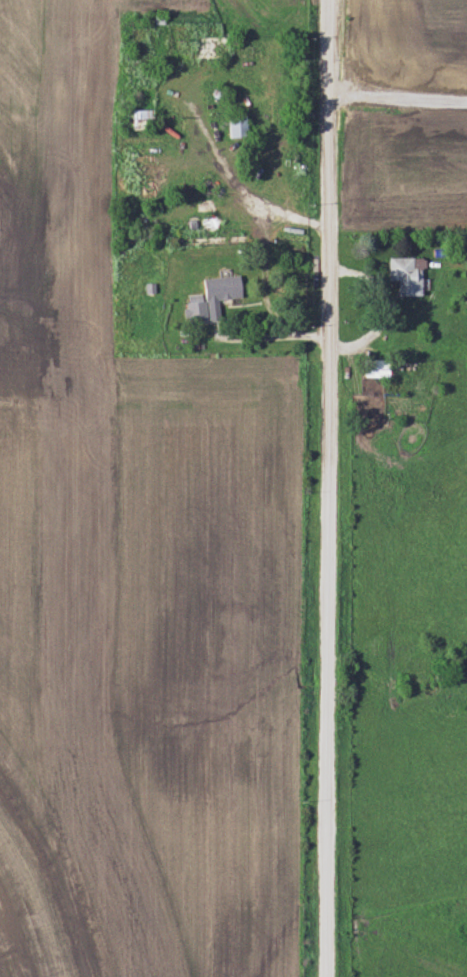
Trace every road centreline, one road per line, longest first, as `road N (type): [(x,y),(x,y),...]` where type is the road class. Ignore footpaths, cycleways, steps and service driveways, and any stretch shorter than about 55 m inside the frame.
road 1 (residential): [(321,976),(325,0)]

